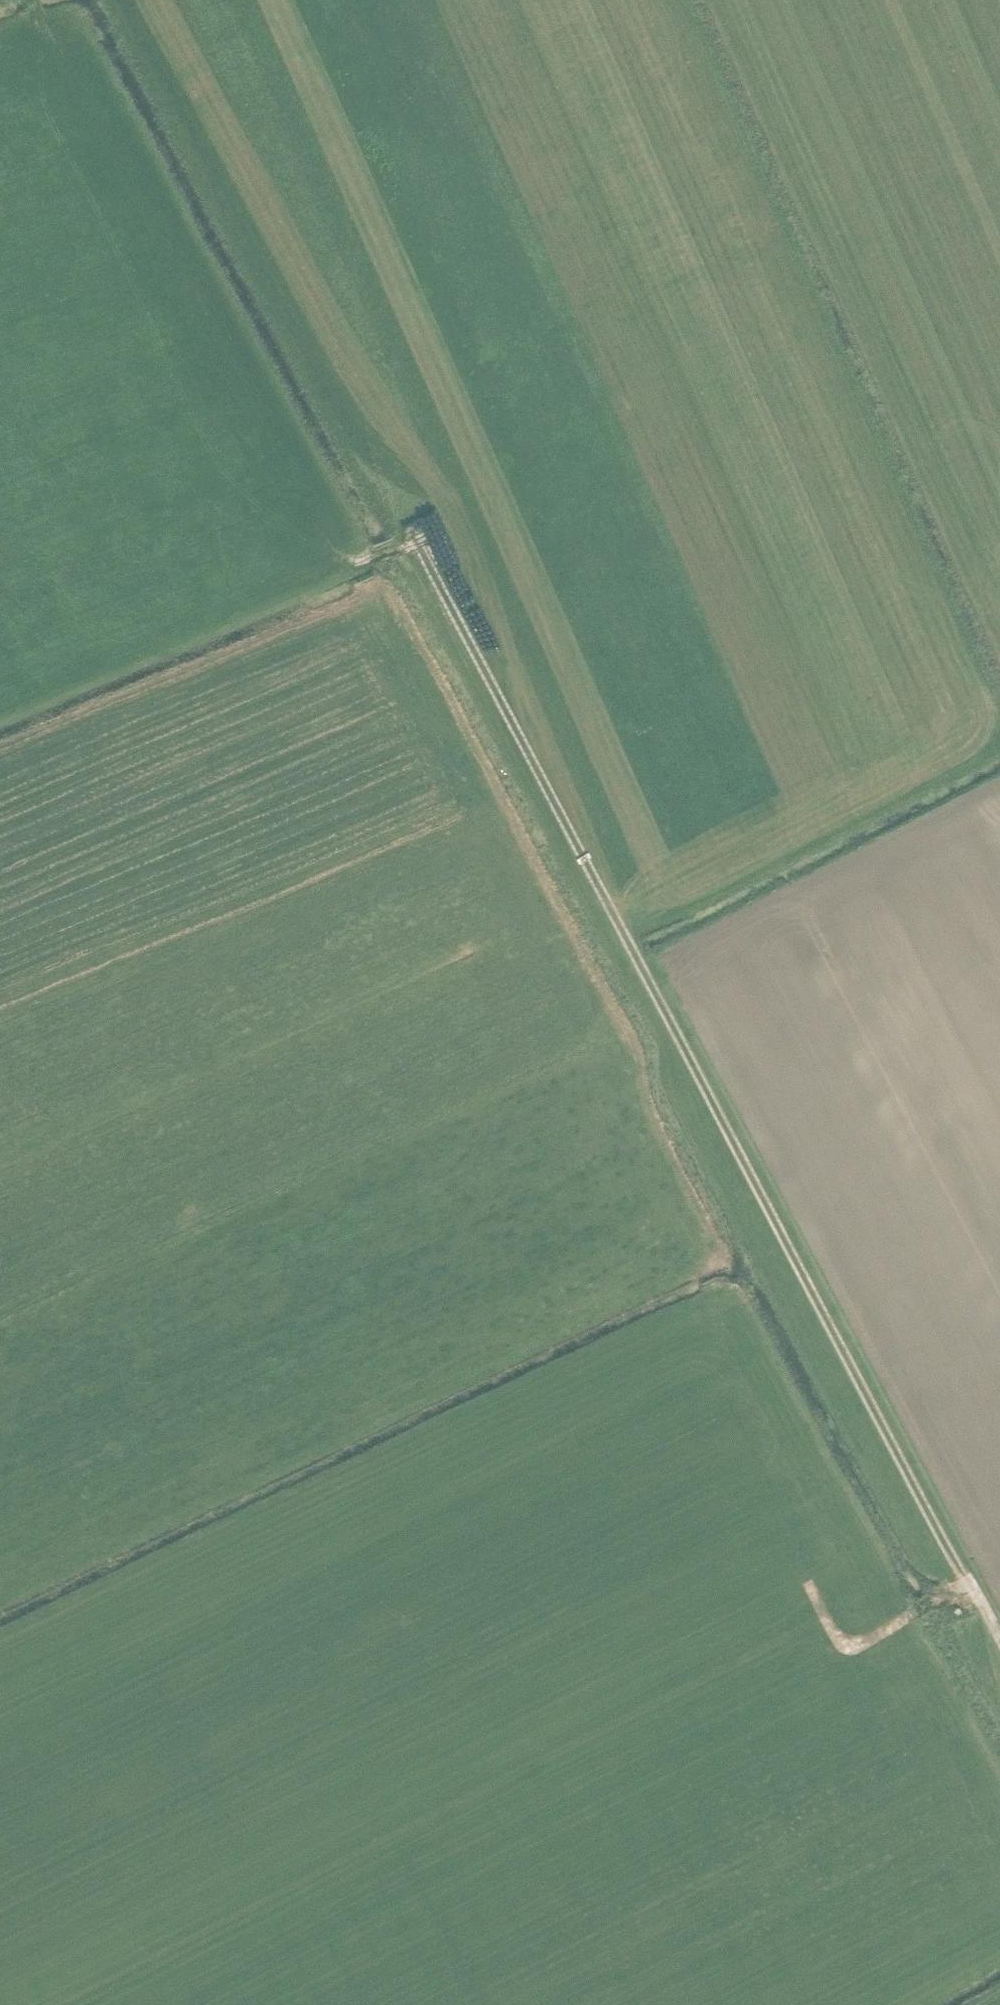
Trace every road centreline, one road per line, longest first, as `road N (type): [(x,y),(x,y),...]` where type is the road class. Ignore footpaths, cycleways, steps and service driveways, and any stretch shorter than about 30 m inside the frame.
road 1 (track): [(999,1637),(417,539),(372,556)]
road 2 (track): [(967,1584),(861,1645),(844,1644),(807,1582)]

